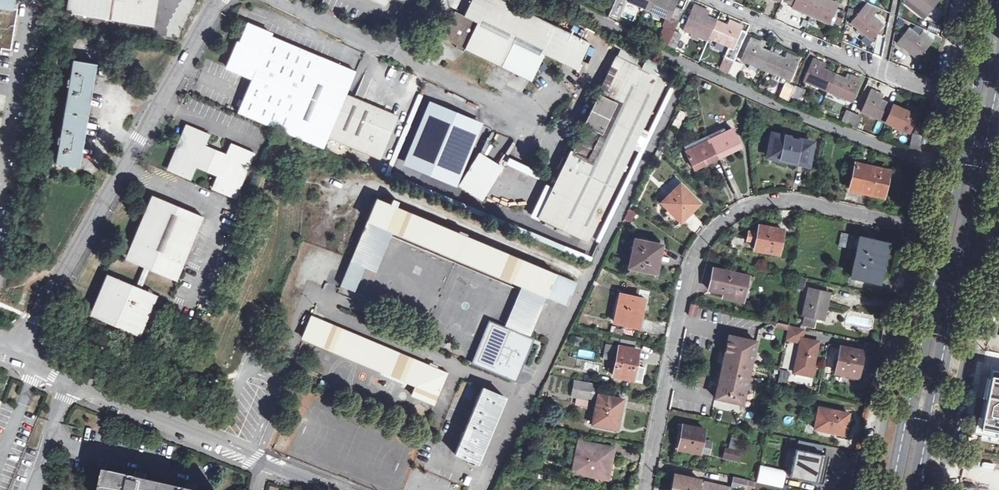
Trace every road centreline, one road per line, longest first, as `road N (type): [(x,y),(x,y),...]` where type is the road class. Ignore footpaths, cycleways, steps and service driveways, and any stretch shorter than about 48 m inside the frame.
road 1 (primary): [(993,0),(893,489)]
road 2 (residential): [(924,229),(796,201),(745,209),(717,227),(689,270),(644,489)]
road 3 (primary): [(917,489),(998,82)]
road 4 (unclassified): [(12,357),(222,0)]
road 5 (unclassified): [(335,489),(12,357)]
road 6 (residential): [(940,489),(998,207)]
road 7 (residential): [(924,229),(870,489)]
road 8 (residential): [(706,0),(950,93)]
road 9 (unclassified): [(481,489),(566,312)]
road 10 (unclassified): [(390,50),(539,119)]
road 11 (residential): [(950,93),(924,229)]

